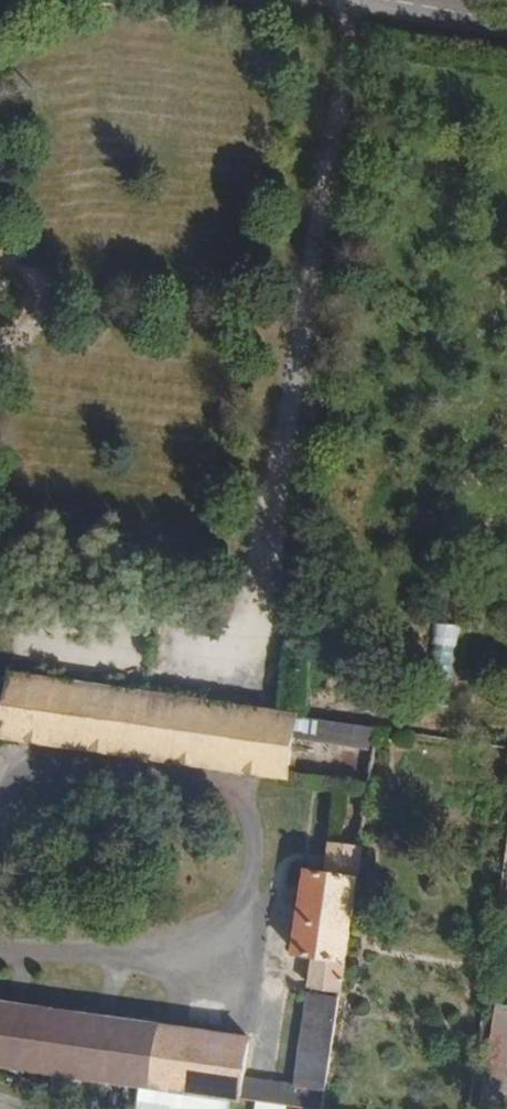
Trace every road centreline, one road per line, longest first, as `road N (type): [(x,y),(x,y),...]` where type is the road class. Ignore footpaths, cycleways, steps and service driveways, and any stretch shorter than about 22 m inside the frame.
road 1 (track): [(162,654),(230,659),(239,638),(343,0)]

